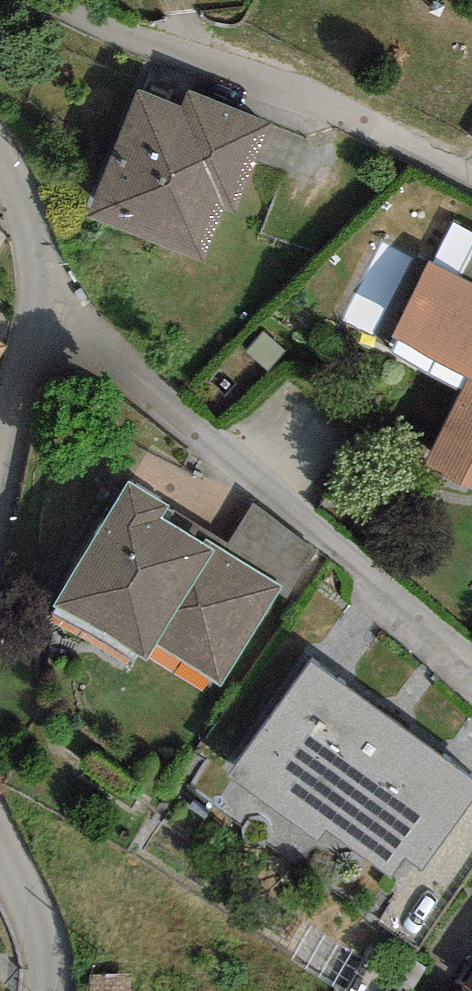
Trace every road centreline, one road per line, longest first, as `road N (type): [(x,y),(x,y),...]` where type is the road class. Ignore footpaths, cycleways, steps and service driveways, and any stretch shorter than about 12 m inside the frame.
road 1 (residential): [(471,658),(121,362),(35,243)]
road 2 (residential): [(48,0),(471,172)]
road 3 (residential): [(0,458),(35,243)]
road 4 (residential): [(49,990),(50,960),(0,850)]

